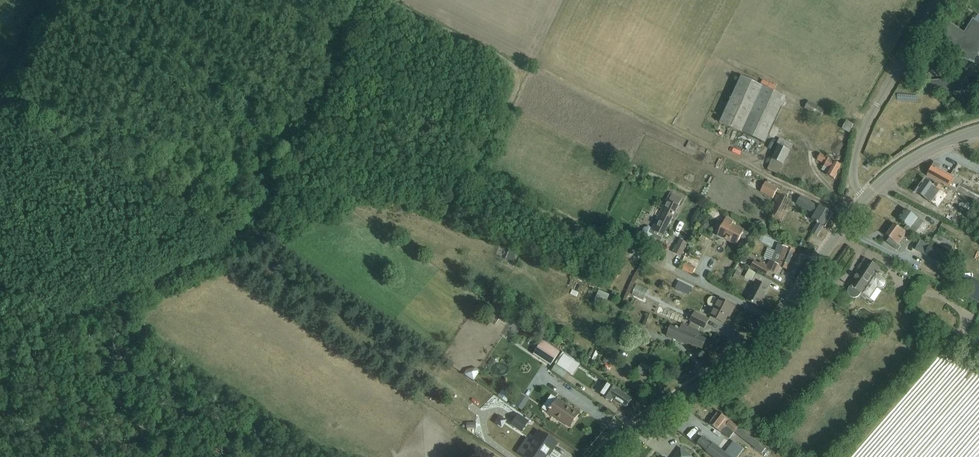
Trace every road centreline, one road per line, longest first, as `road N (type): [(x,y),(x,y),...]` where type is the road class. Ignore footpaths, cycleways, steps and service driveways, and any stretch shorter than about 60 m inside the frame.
road 1 (unclassified): [(864,198),(853,177),(861,137),(938,0)]
road 2 (tertiary): [(602,456),(777,321)]
road 3 (tertiary): [(777,321),(864,198)]
road 4 (unclassified): [(777,321),(648,258)]
road 5 (tertiary): [(864,198),(920,153),(978,130)]

